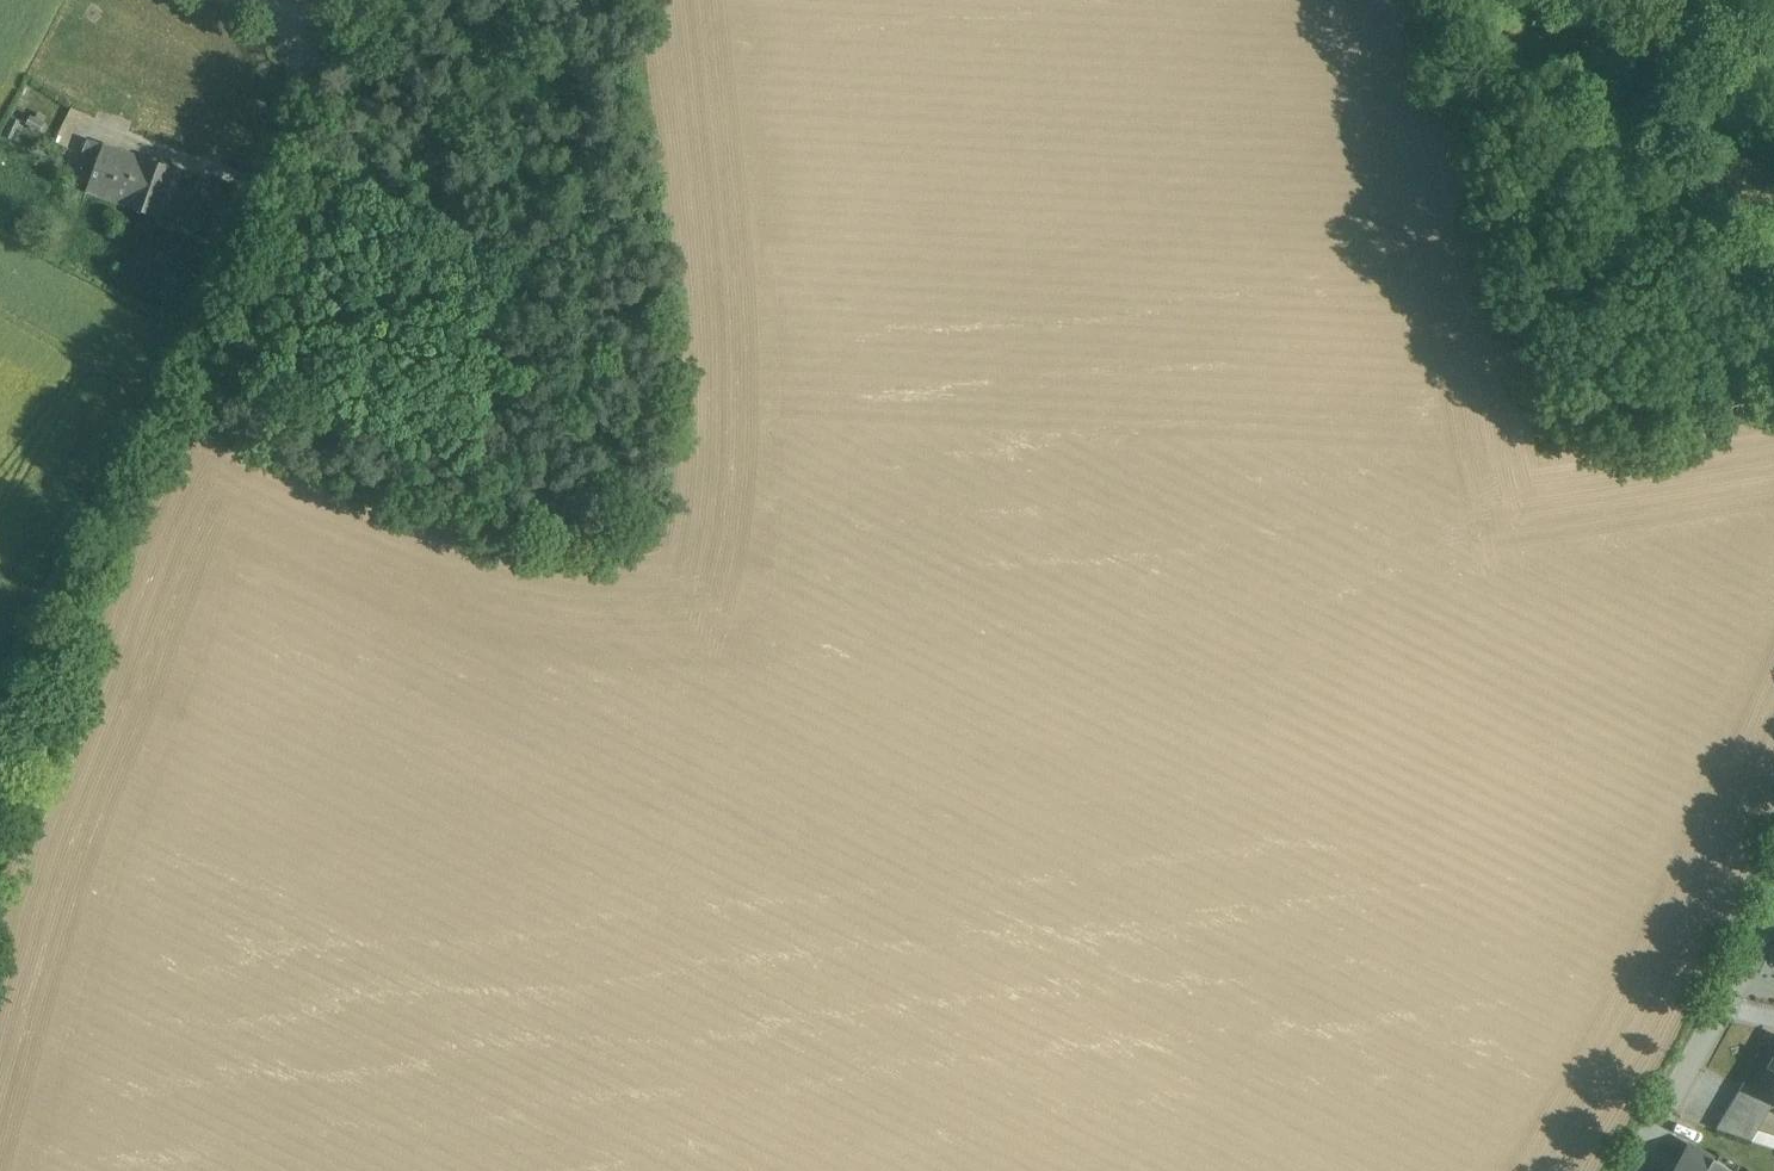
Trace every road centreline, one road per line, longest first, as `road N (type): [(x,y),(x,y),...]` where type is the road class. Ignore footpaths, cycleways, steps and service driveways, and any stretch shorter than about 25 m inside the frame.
road 1 (residential): [(0,715),(335,44),(246,0)]
road 2 (unclassified): [(1629,1170),(1773,904)]

